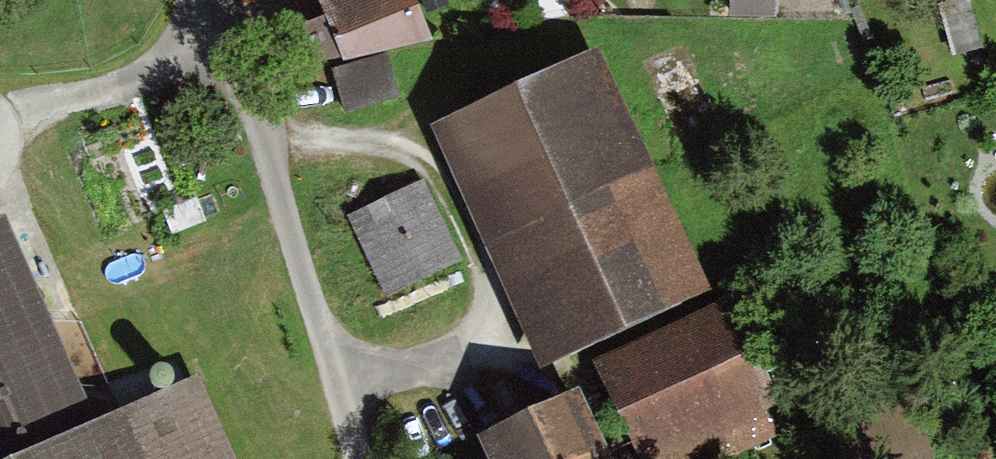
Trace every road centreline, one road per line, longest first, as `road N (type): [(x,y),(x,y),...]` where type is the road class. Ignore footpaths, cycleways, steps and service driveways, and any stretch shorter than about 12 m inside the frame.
road 1 (track): [(348,458),(214,0)]

